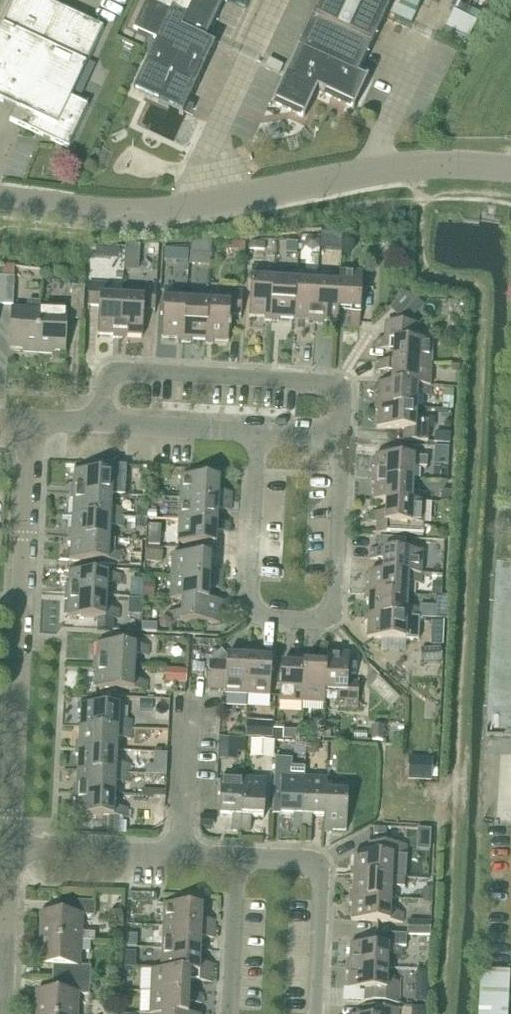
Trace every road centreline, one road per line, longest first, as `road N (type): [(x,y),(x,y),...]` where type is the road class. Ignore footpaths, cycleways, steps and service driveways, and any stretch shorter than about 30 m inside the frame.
road 1 (tertiary): [(0,200),(134,213),(416,165),(510,167)]
road 2 (residential): [(257,431),(250,594),(255,613),(271,617),(321,617),(332,606),(342,436)]
road 3 (residential): [(10,846),(29,419)]
road 4 (residential): [(257,431),(29,419)]
road 5 (residential): [(237,856),(10,846)]
road 6 (residential): [(314,1013),(320,878),(316,865),(297,859)]
road 7 (residential): [(237,856),(230,1013)]

